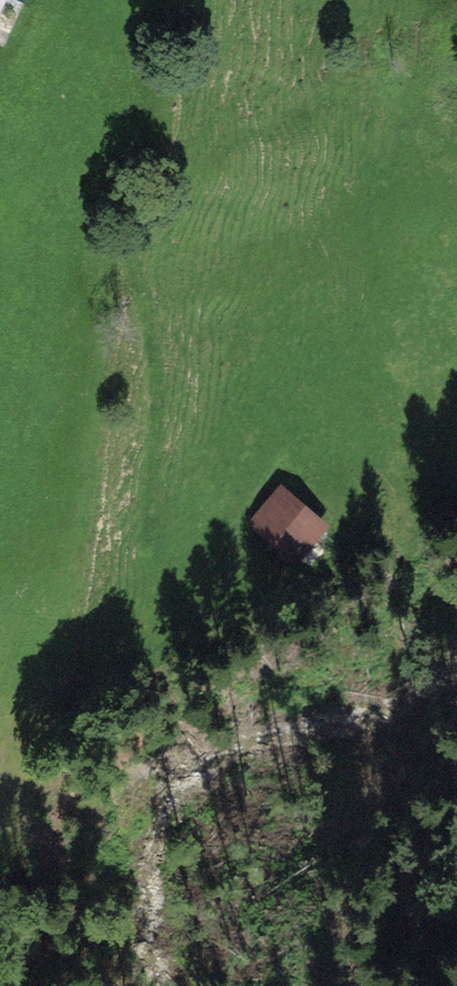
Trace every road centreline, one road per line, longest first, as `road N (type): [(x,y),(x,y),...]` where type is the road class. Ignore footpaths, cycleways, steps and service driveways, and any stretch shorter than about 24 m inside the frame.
road 1 (track): [(0,84),(121,154),(139,198),(157,398),(156,513),(166,548),(181,563),(203,561),(260,483),(291,456),(338,455),(378,481)]
road 2 (track): [(181,563),(257,593),(324,582),(369,529),(378,481)]

